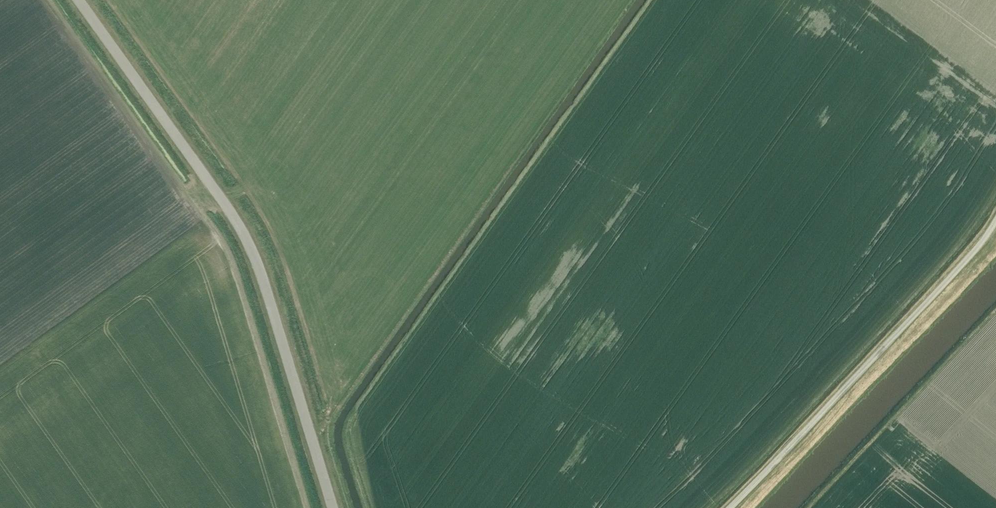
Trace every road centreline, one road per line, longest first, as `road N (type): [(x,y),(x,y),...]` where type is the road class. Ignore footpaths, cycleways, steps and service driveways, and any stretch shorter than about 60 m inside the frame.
road 1 (tertiary): [(331,507),(255,264),(224,205),(78,0)]
road 2 (unclassified): [(729,507),(975,251),(995,218)]

